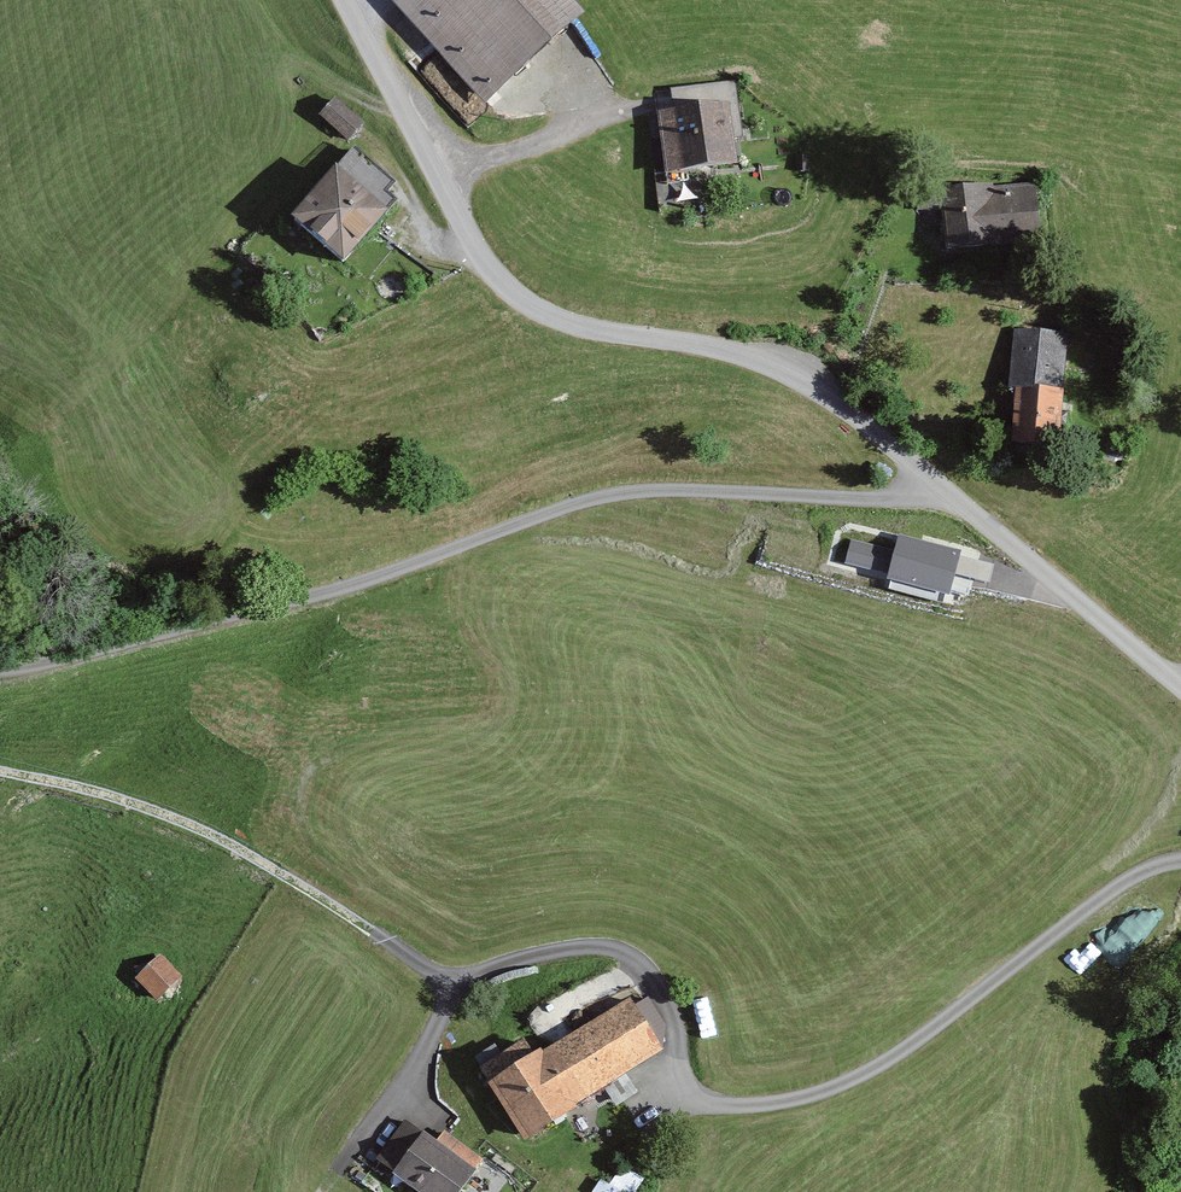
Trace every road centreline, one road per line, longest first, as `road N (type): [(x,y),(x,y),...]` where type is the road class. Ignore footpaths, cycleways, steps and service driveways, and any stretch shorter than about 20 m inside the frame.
road 1 (track): [(0,770),(216,836),(448,982),(613,964),(662,994),(698,1098),(735,1113),(880,1075),(1160,868),(1180,870)]
road 2 (unclassified): [(942,487),(857,498),(657,488),(579,502),(338,588),(30,666),(0,665)]
road 3 (unclassified): [(942,487),(804,381),(690,341),(548,316),(510,292),(478,254),(344,0)]
road 4 (unclassified): [(1180,683),(942,487)]

